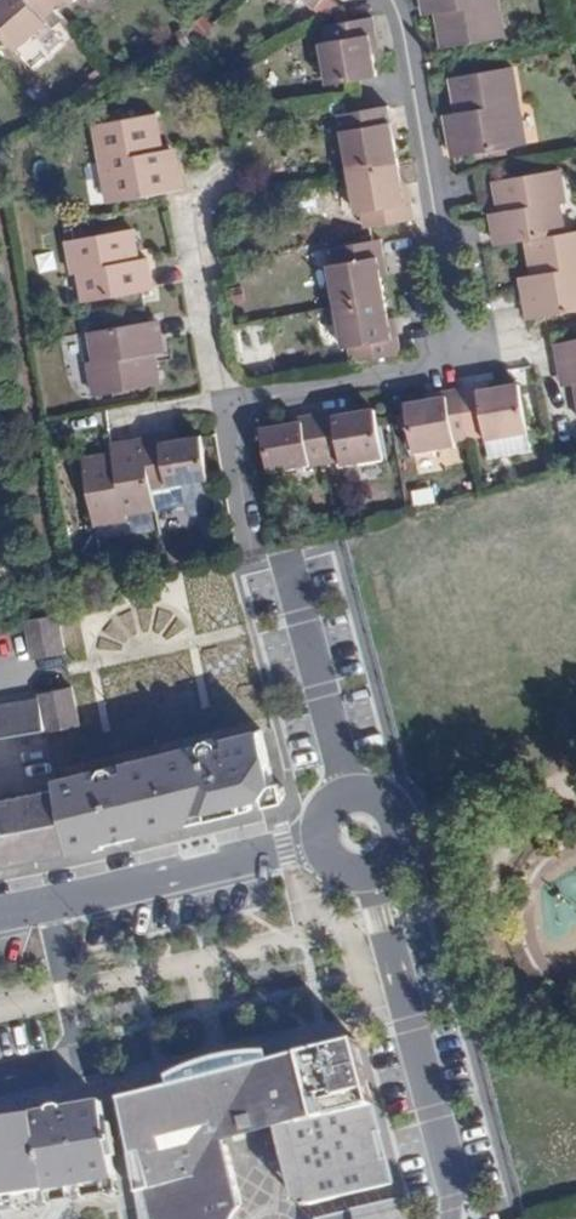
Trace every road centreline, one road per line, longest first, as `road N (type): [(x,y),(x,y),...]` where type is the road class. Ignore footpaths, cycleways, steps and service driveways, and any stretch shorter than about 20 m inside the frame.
road 1 (residential): [(392,0),(459,353),(426,372),(226,407)]
road 2 (residential): [(370,871),(450,1176),(450,1218)]
road 3 (residential): [(0,916),(320,839)]
road 4 (residential): [(370,871),(390,858),(399,835),(379,799),(340,798),(322,820),(320,839)]

